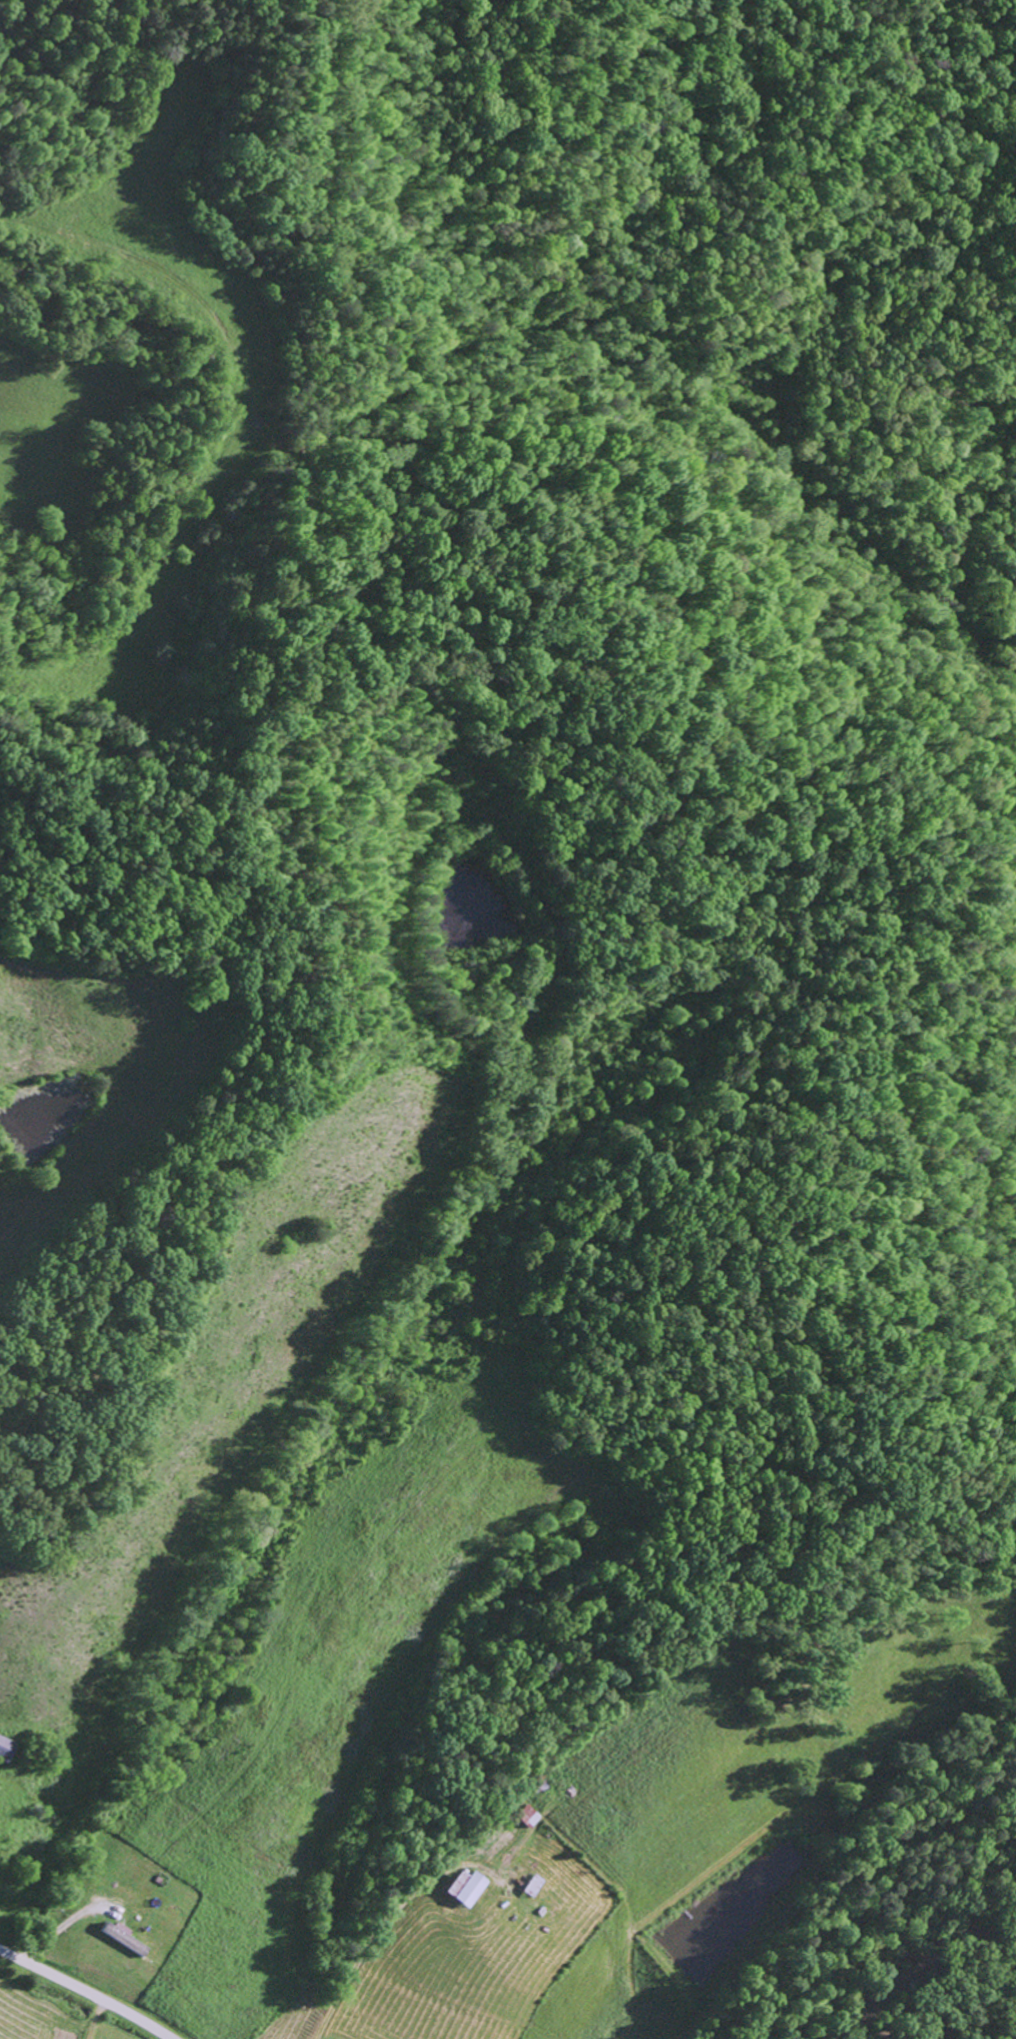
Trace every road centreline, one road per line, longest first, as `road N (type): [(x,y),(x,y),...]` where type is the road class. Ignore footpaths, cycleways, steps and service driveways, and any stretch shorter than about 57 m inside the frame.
road 1 (tertiary): [(172,2038),(0,1950)]

